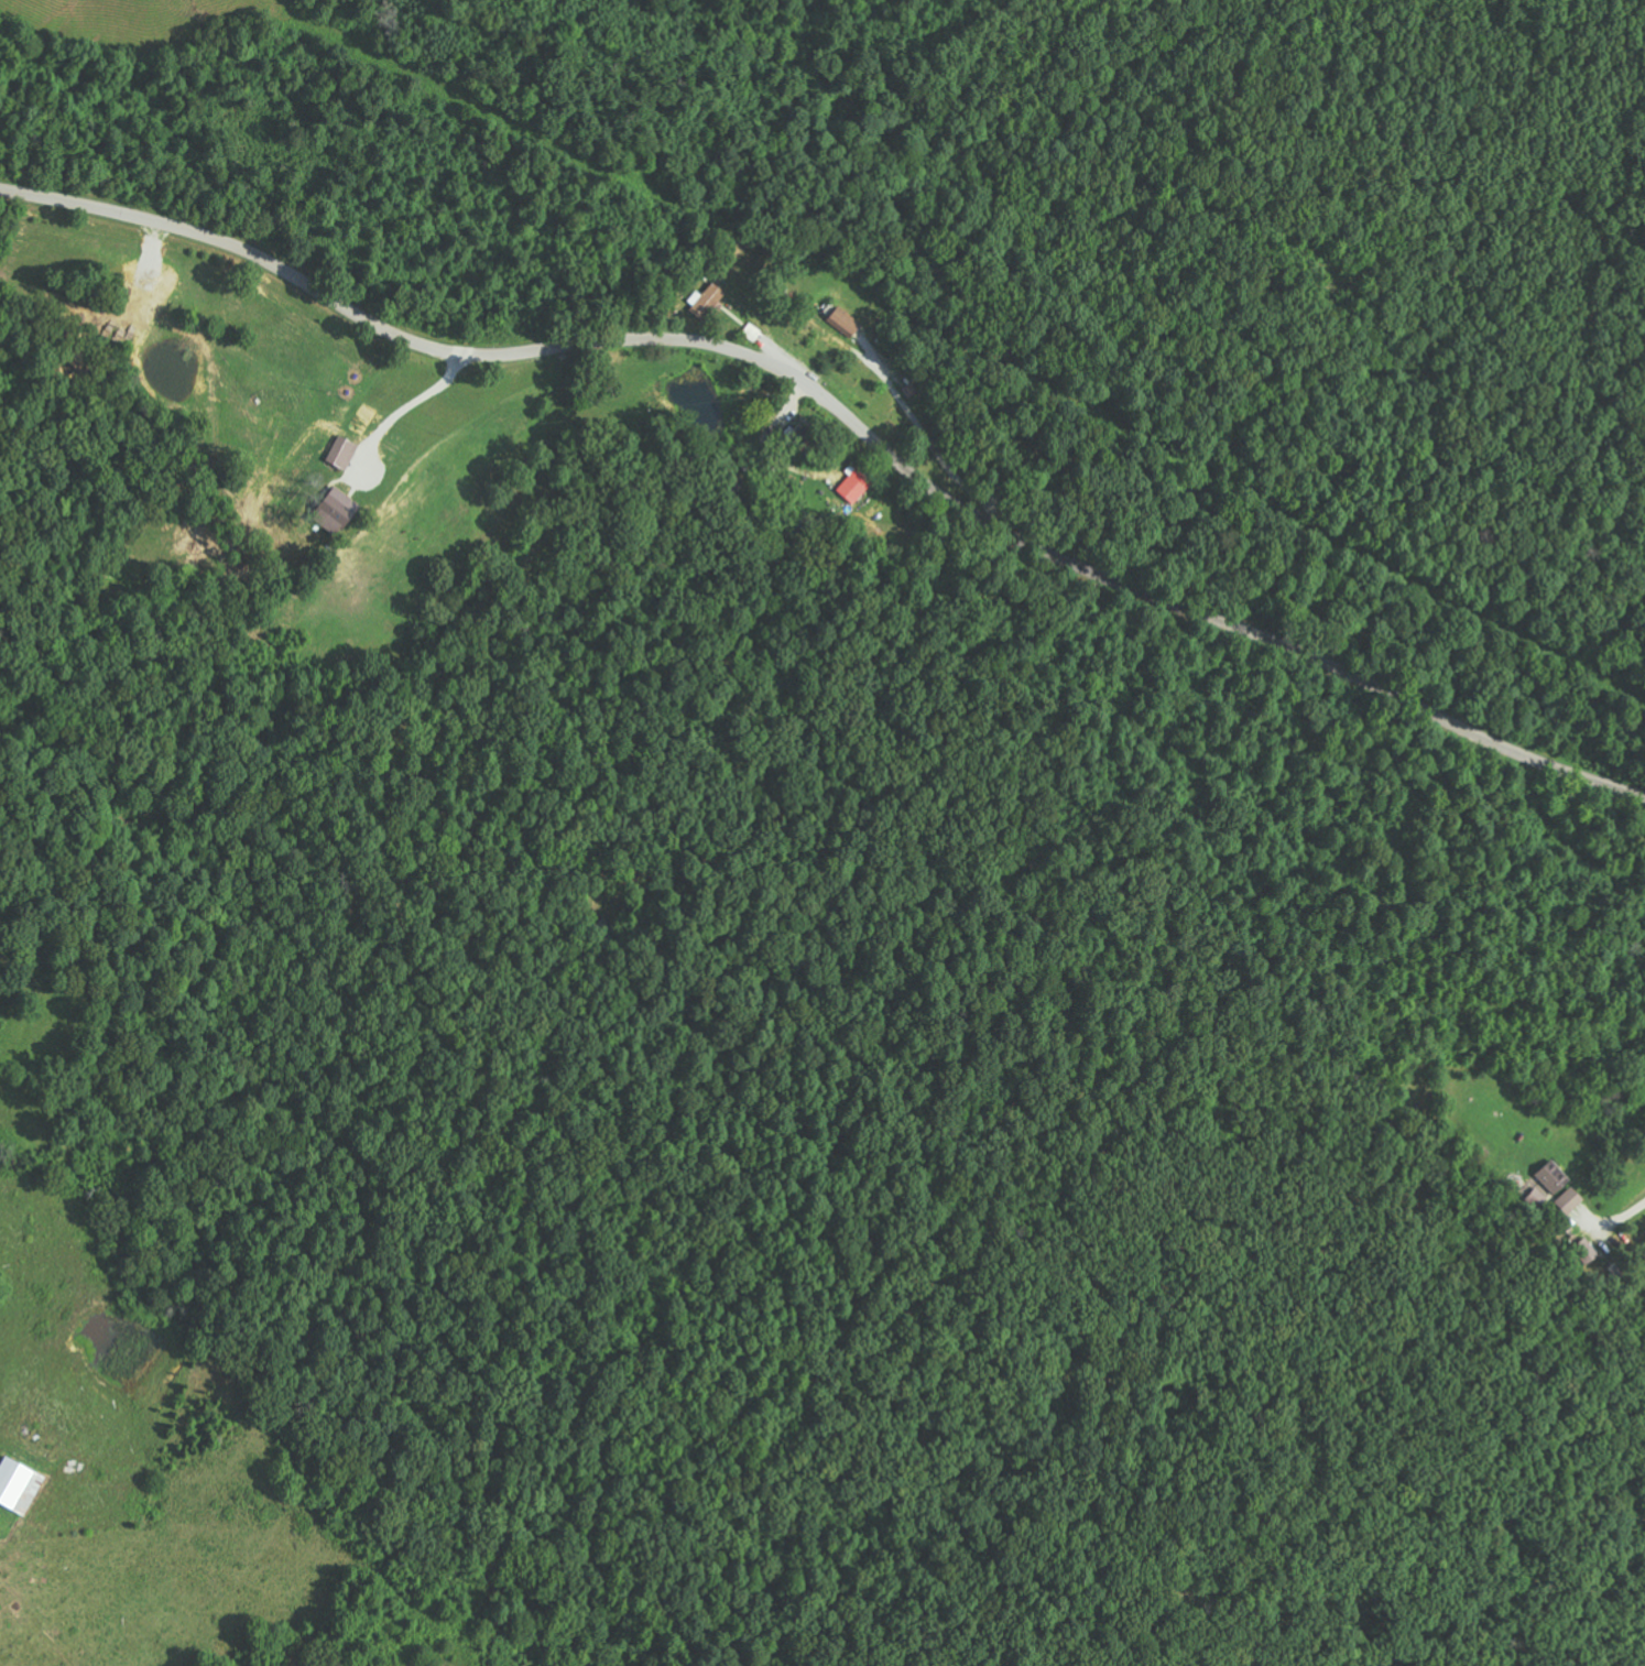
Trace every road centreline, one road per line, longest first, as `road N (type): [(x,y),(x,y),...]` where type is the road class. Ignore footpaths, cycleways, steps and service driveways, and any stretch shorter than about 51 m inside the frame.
road 1 (residential): [(1644,797),(1506,749),(972,514),(919,487),(829,407),(756,358),(649,339),(492,355),(431,347),(213,237),(0,189)]

